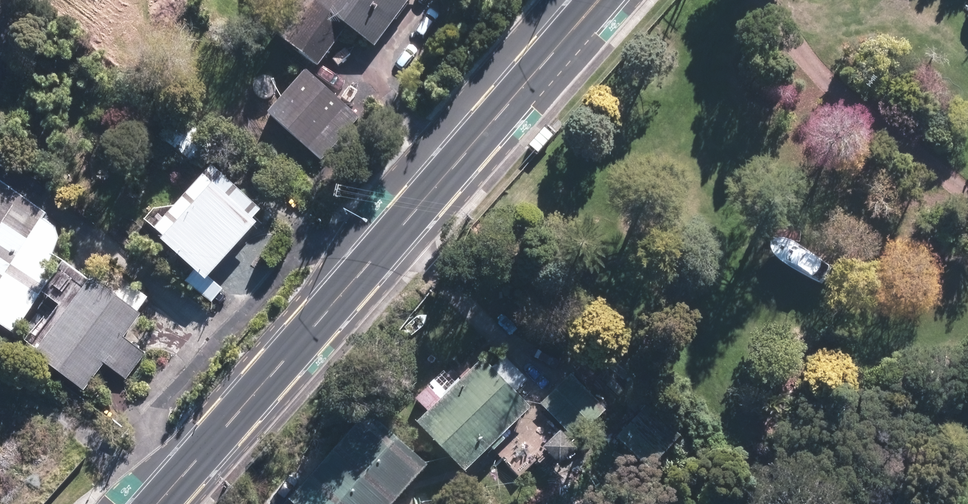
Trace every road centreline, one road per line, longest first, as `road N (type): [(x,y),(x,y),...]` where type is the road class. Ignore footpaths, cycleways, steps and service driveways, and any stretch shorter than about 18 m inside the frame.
road 1 (secondary): [(601,0),(157,503)]

